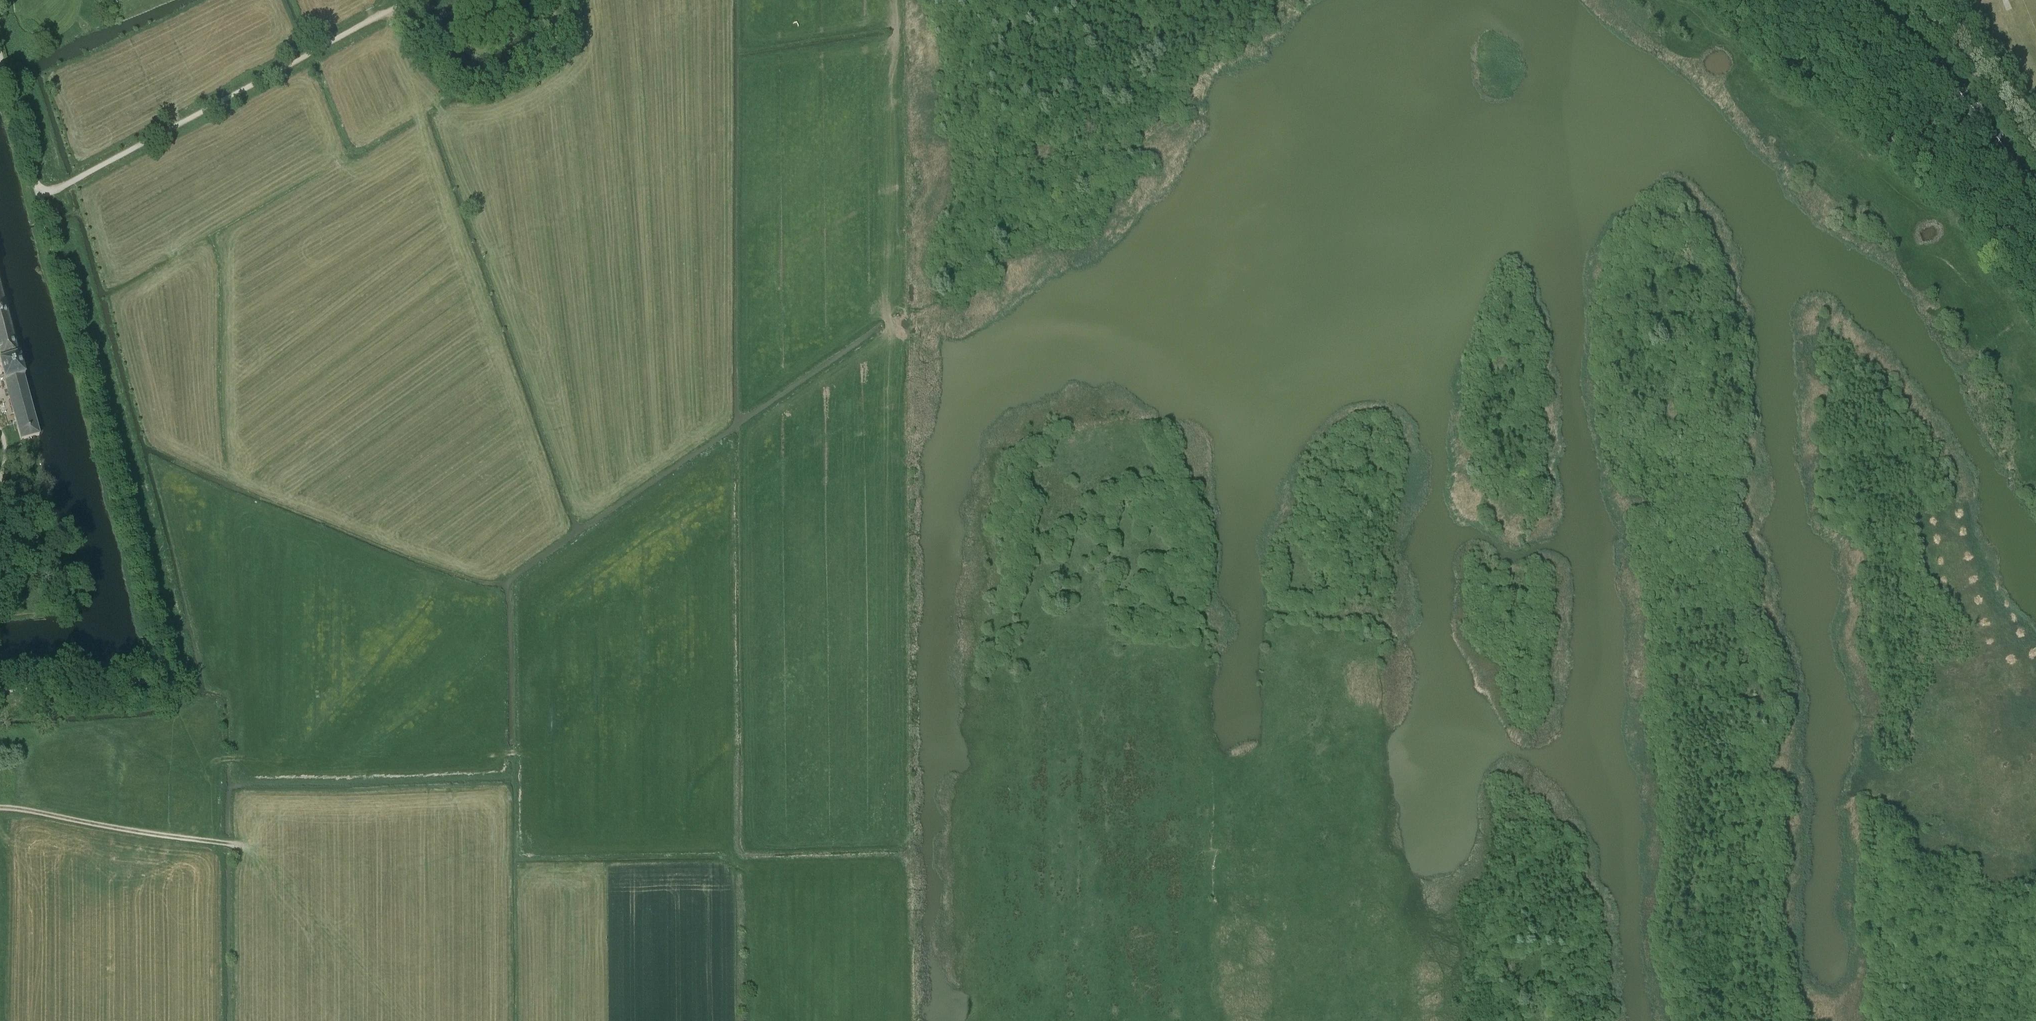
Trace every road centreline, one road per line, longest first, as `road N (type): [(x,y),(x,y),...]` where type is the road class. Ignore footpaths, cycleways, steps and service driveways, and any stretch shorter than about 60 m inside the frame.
road 1 (track): [(406,0),(39,198)]
road 2 (primary): [(2035,186),(1969,97),(1874,0)]
road 3 (track): [(0,807),(218,842)]
road 4 (residential): [(39,198),(0,63)]

